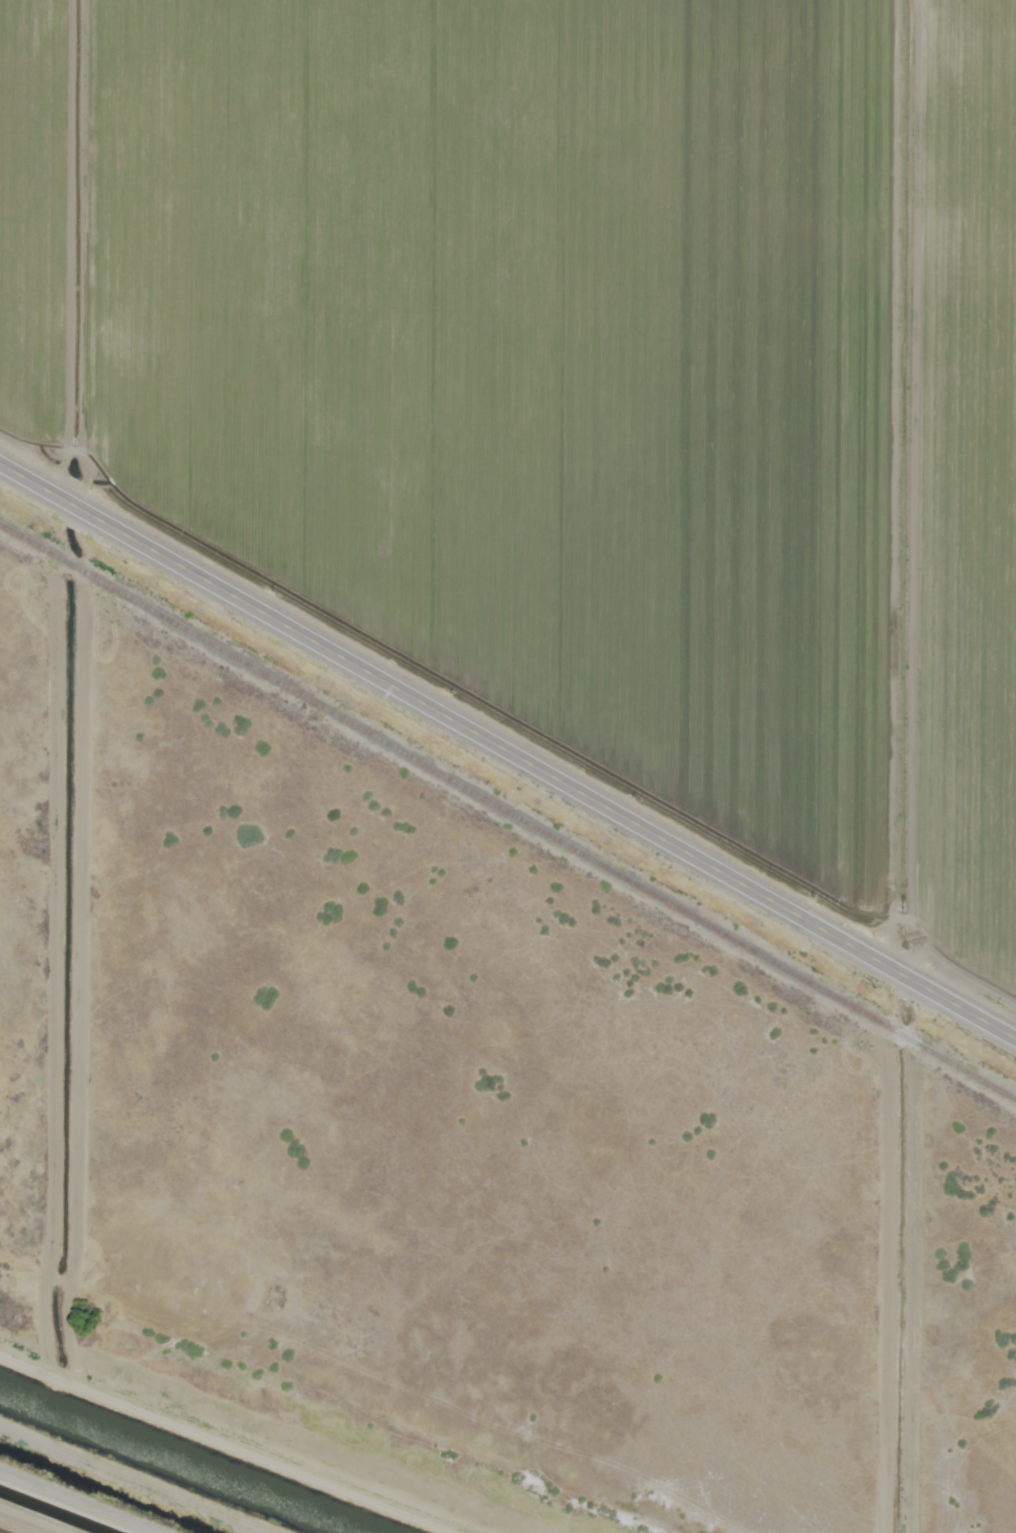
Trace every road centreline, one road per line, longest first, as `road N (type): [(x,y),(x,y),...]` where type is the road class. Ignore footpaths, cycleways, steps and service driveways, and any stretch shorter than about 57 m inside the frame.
road 1 (primary): [(1015,1034),(0,463)]
road 2 (residential): [(124,1532),(0,1483)]

